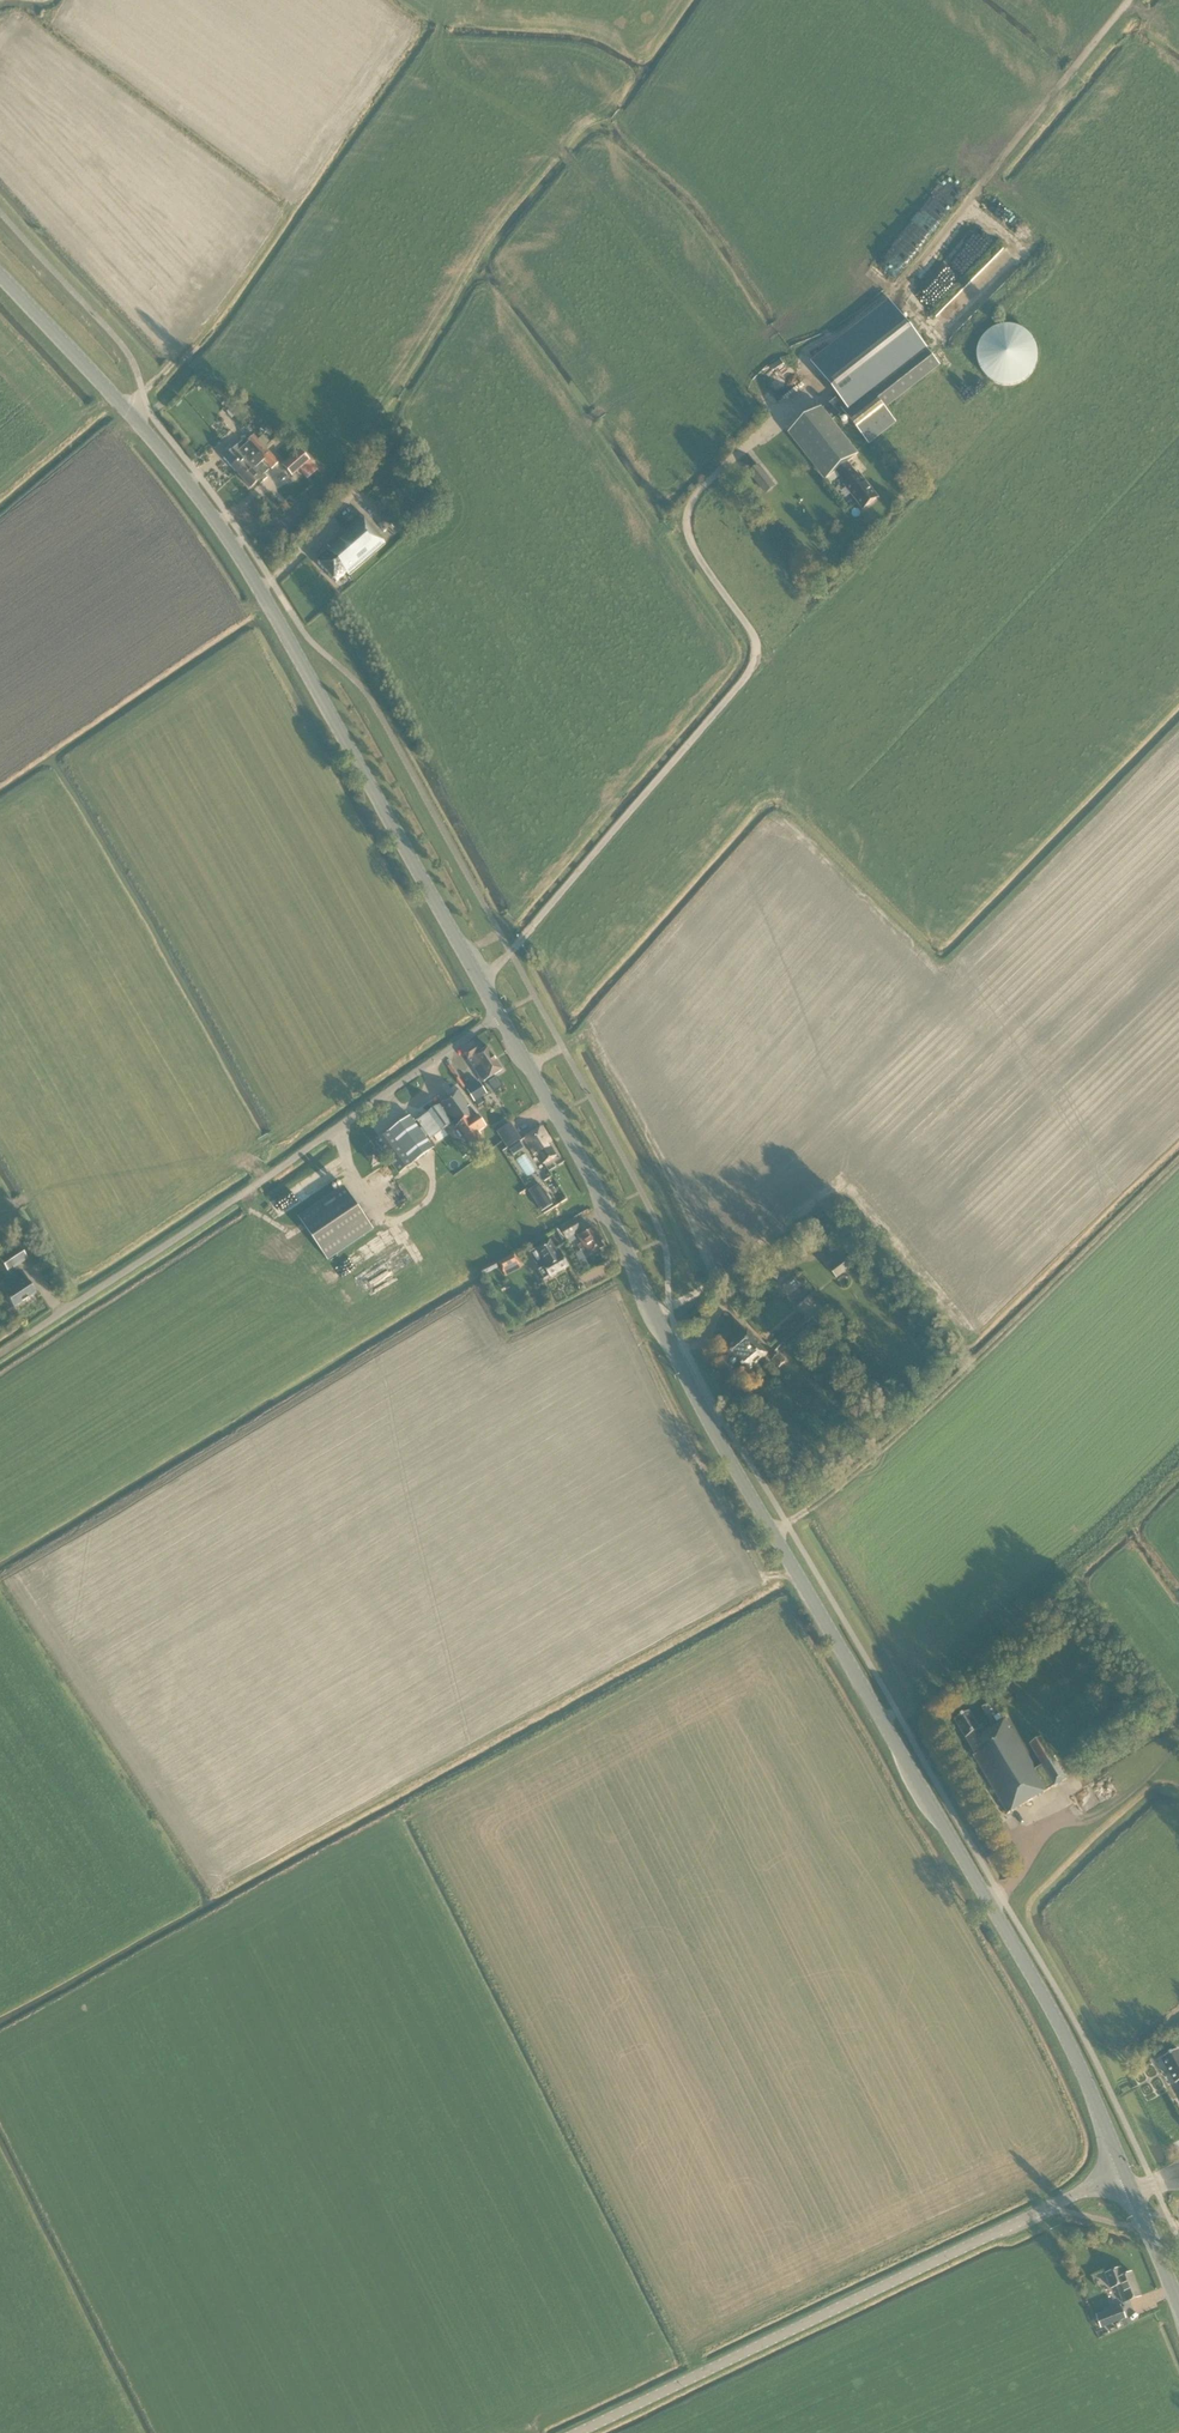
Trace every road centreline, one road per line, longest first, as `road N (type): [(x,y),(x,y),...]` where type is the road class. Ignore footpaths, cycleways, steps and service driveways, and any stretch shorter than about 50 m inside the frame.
road 1 (primary): [(1125,2174),(1068,2041),(752,1498),(500,1016)]
road 2 (primary): [(500,1016),(240,557),(141,427),(0,276)]
road 3 (tertiary): [(571,2432),(1125,2174)]
road 4 (unclassified): [(0,1355),(500,1016)]
road 5 (track): [(994,1911),(1045,1839),(1141,1788),(1178,1748)]
road 6 (primary): [(1178,2304),(1125,2174)]

